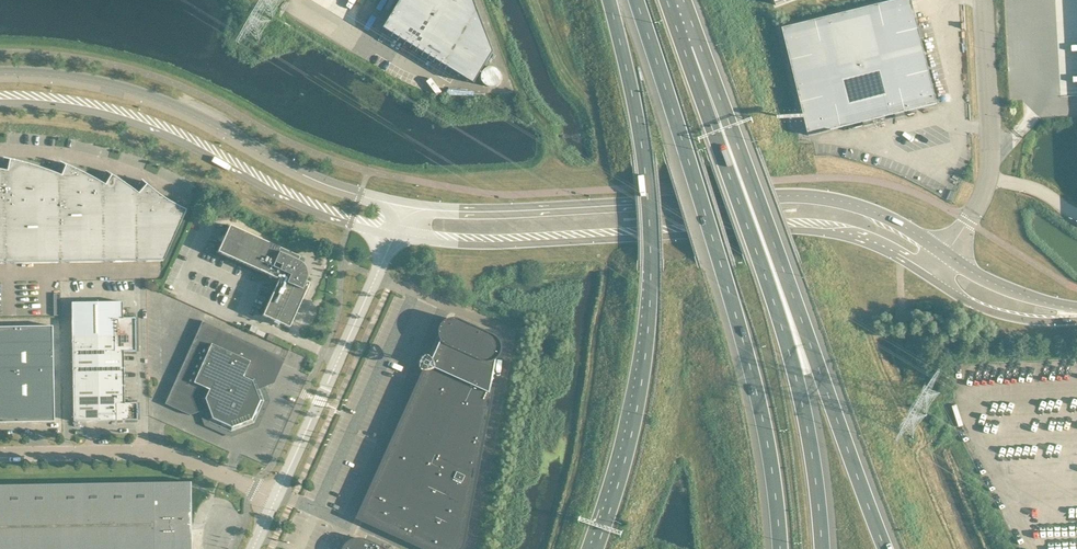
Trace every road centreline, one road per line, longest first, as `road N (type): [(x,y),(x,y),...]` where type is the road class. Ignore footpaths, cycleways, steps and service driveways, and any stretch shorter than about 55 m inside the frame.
road 1 (motorway): [(635,0),(757,391),(779,548)]
road 2 (motorway): [(609,0),(645,165),(649,311),(629,442),(596,548)]
road 3 (secondary): [(947,258),(886,218),(815,199),(495,210),(410,204)]
road 4 (motorway): [(884,548),(731,126),(683,35)]
road 5 (secondary): [(396,235),(455,245),(822,231),(879,248),(925,277)]
road 6 (motorway): [(821,548),(795,377),(683,35)]
road 7 (secondary): [(410,204),(317,180),(163,104),(107,86),(0,76)]
road 8 (secondary): [(0,103),(74,107),(154,130),(306,209),(396,235)]
road 9 (unclassified): [(274,501),(396,235)]
road 10 (unclassified): [(274,501),(171,452),(0,452)]
road 11 (unclassified): [(981,0),(991,171),(947,258)]
road 12 (secondary): [(925,277),(987,313),(1076,323)]
road 13 (secondary): [(1076,309),(1003,290),(947,258)]

